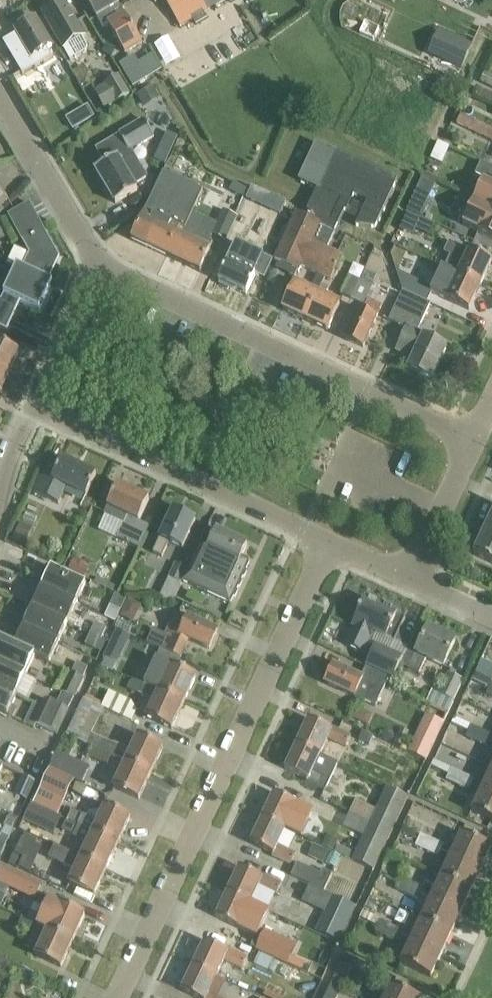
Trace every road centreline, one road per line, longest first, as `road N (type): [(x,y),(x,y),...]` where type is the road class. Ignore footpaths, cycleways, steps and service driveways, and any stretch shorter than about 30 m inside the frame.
road 1 (residential): [(115,997),(330,542)]
road 2 (residential): [(100,265),(470,438)]
road 3 (residential): [(330,542),(34,403)]
road 4 (residential): [(100,265),(0,91)]
road 5 (residential): [(470,438),(405,577)]
road 6 (residential): [(34,403),(100,265)]

